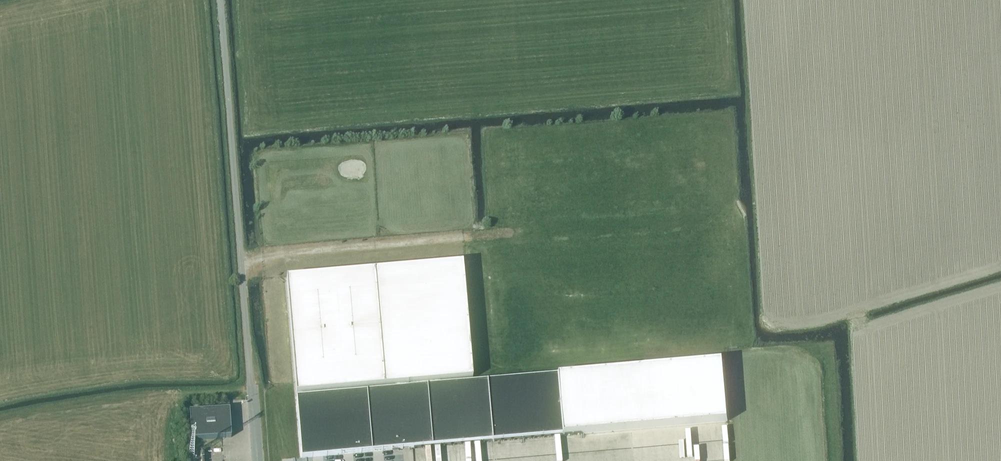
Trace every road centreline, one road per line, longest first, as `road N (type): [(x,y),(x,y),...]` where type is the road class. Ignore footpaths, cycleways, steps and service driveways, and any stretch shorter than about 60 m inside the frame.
road 1 (unclassified): [(256,460),(220,0)]

